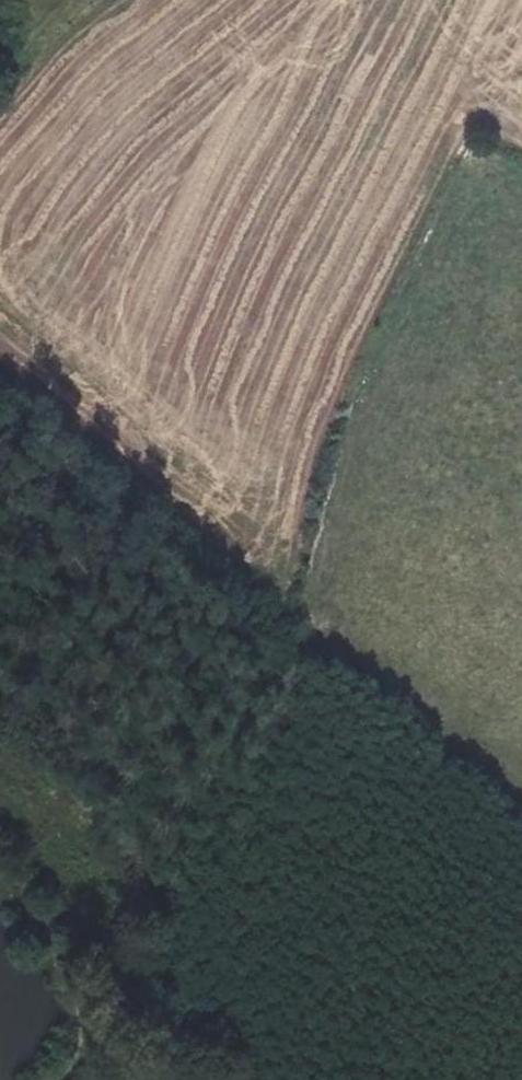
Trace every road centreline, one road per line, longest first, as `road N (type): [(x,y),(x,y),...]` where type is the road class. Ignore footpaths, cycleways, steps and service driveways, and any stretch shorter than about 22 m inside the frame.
road 1 (track): [(0,867),(76,993),(83,1046),(62,1079)]
road 2 (track): [(69,0),(0,105)]

